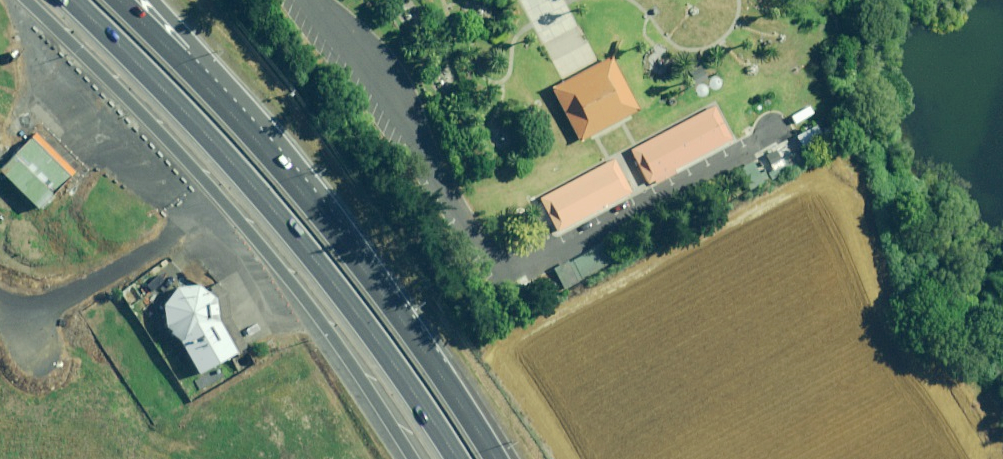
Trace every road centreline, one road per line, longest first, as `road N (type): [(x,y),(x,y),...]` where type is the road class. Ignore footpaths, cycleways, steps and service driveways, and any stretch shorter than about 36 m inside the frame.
road 1 (motorway): [(451,458),(298,242),(65,0)]
road 2 (motorway): [(406,458),(312,312),(245,227),(27,0)]
road 3 (motorway): [(115,0),(325,222)]
road 4 (motorway): [(325,222),(490,458)]
road 5 (motorway): [(152,0),(325,222)]

